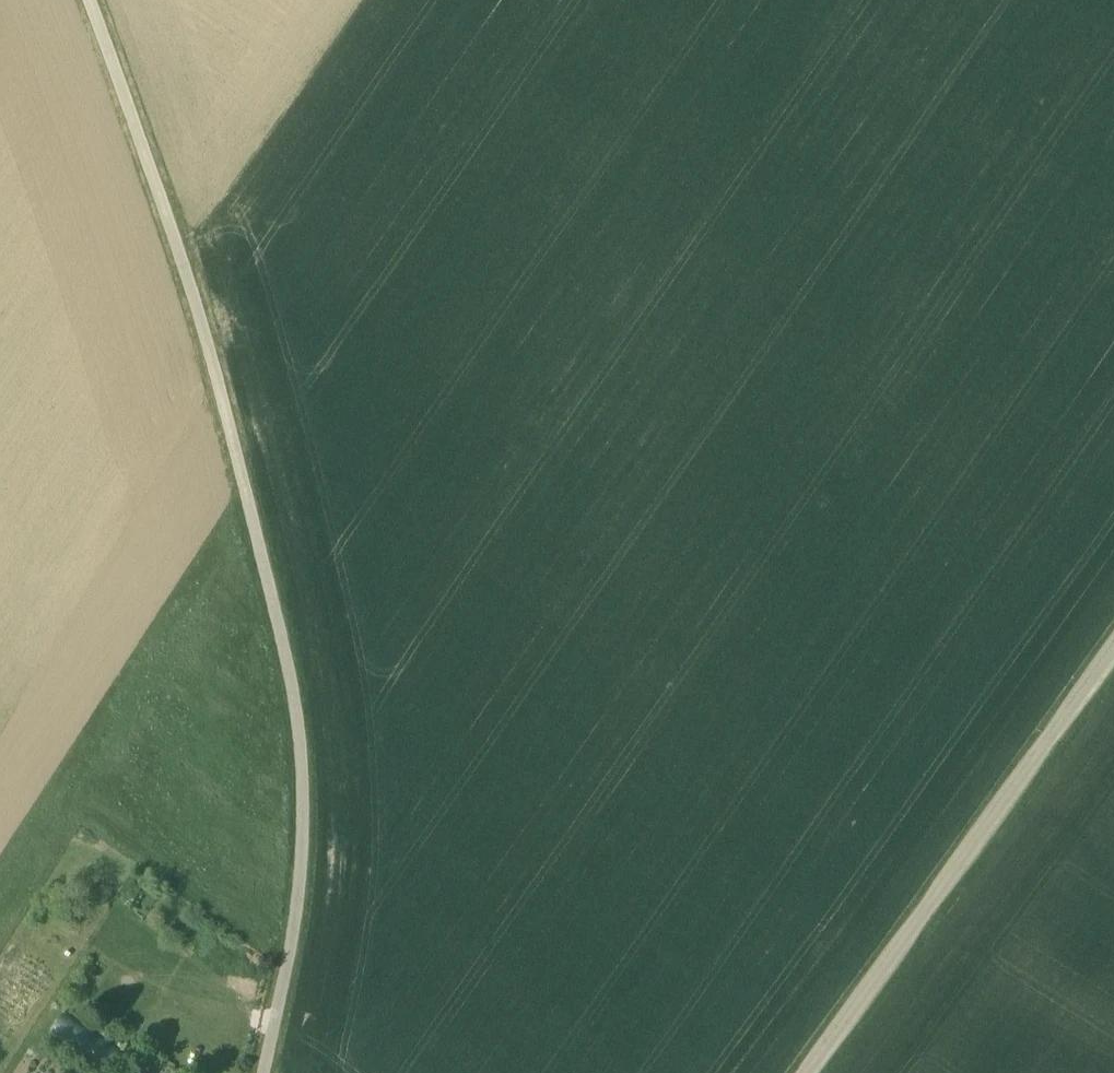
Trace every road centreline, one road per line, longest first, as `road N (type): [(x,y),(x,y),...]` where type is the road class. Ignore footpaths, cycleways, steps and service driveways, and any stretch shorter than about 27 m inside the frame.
road 1 (unclassified): [(89,0),(175,244),(290,693),(304,844),(258,1072)]
road 2 (unclassified): [(798,1072),(1113,640)]

